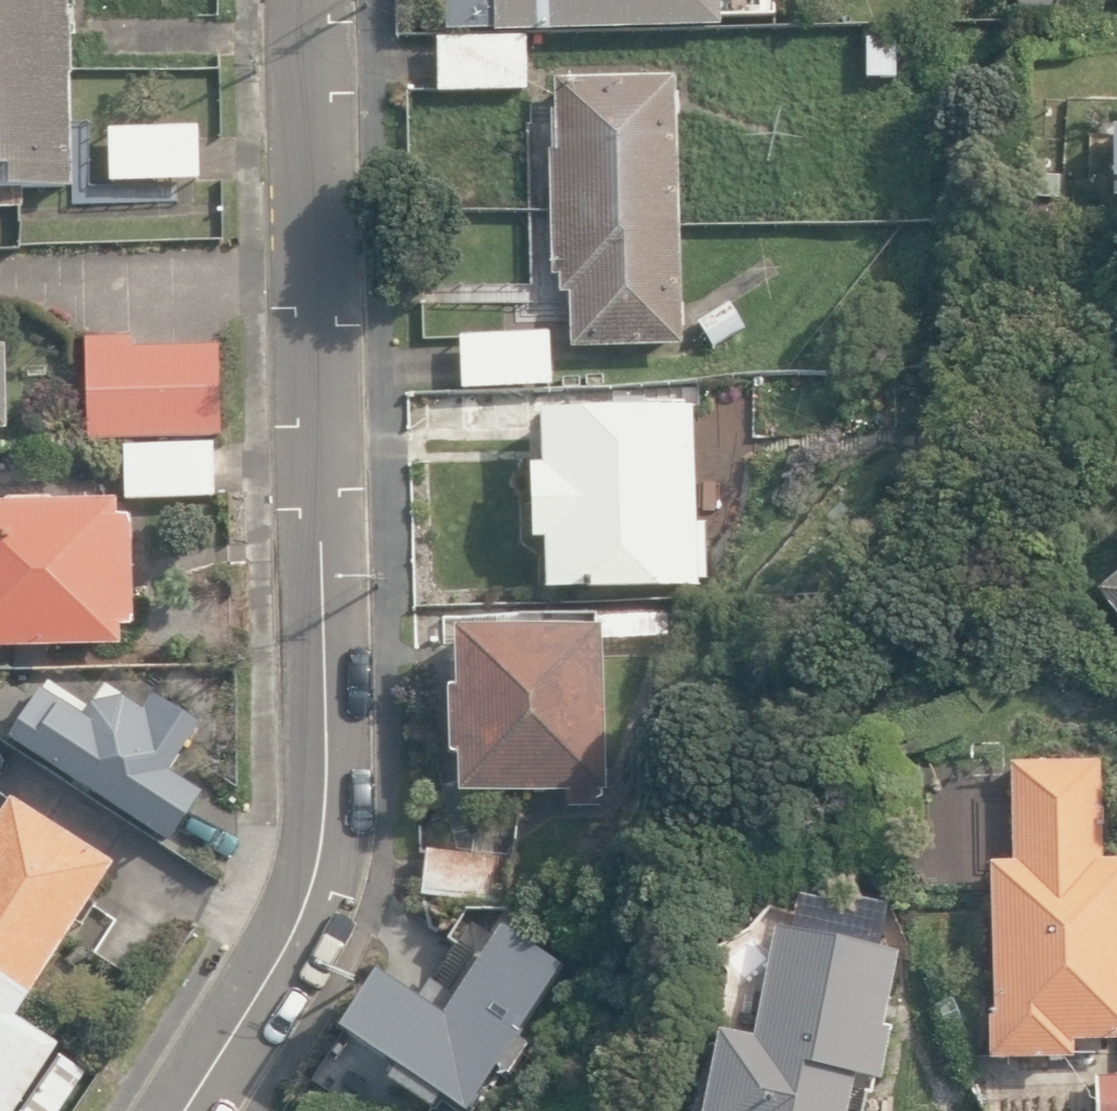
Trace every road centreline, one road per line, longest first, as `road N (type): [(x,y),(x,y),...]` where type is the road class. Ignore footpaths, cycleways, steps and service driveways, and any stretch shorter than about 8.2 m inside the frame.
road 1 (residential): [(182,1110),(289,940),(318,859),(329,780),(304,0)]

